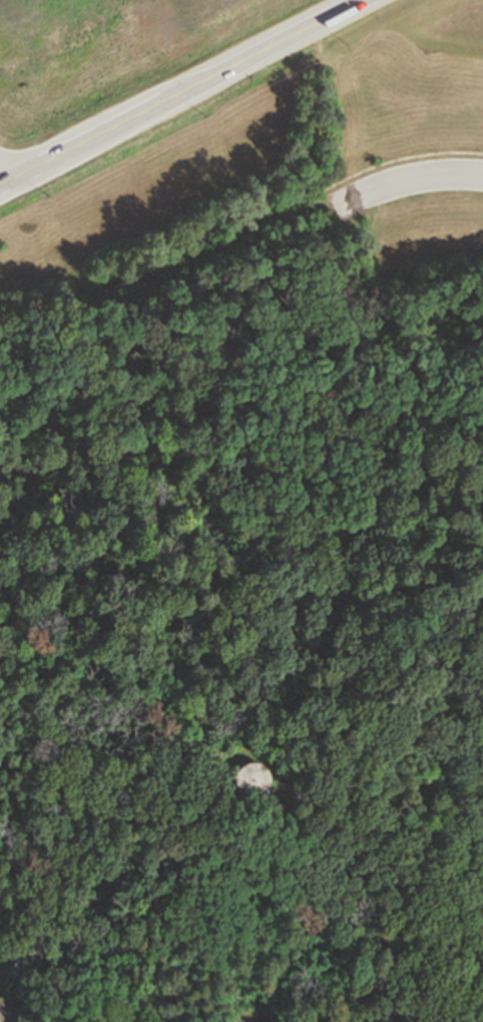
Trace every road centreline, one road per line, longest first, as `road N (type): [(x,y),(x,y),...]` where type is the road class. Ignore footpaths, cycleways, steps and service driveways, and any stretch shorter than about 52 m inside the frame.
road 1 (primary): [(0,185),(363,0)]
road 2 (residential): [(482,173),(421,176),(338,208)]

